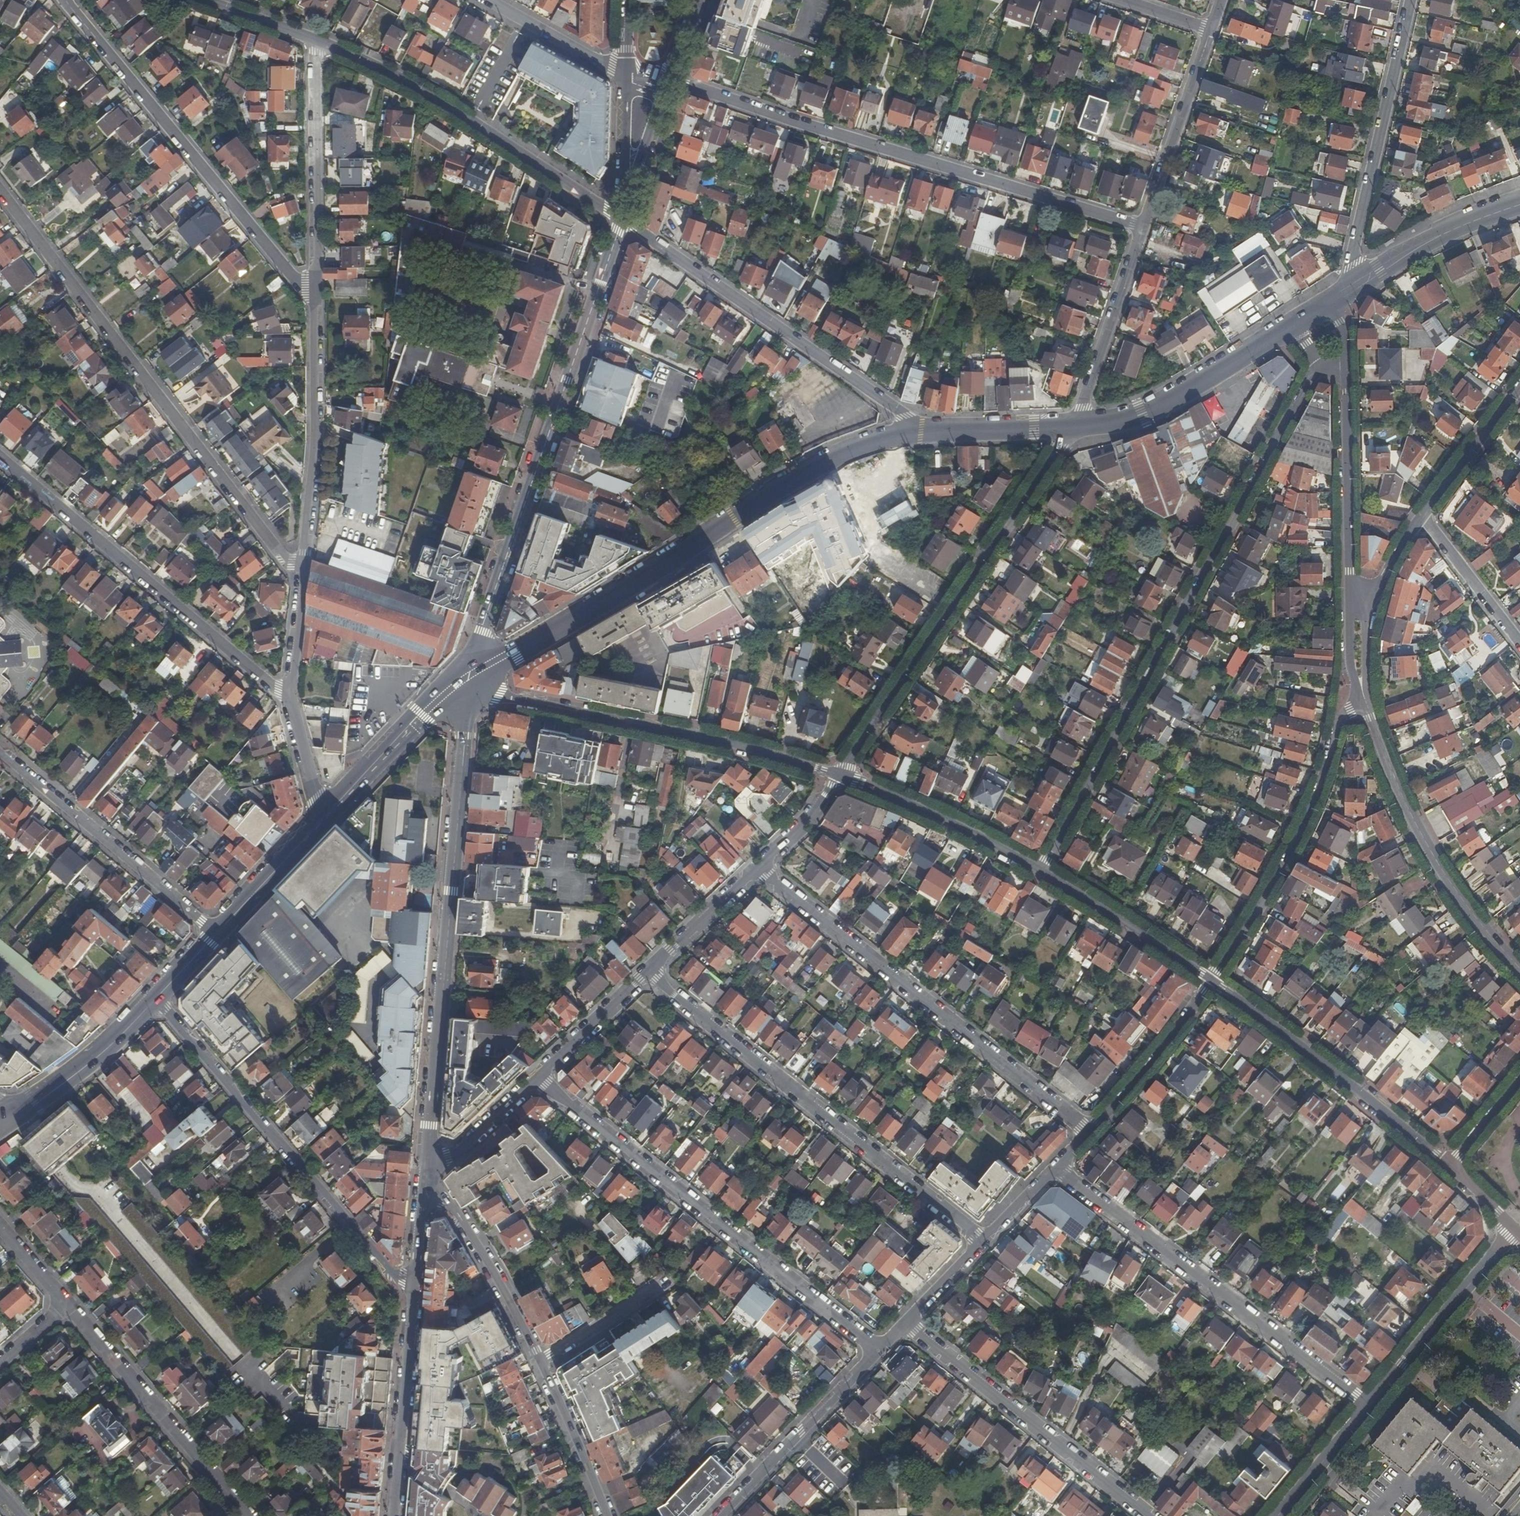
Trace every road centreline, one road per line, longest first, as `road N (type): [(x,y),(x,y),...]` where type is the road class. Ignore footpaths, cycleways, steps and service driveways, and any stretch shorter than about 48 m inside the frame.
road 1 (residential): [(1039,869),(1318,366)]
road 2 (residential): [(472,672),(425,1178)]
road 3 (primary): [(472,672),(618,593),(810,473),(854,448),(912,434)]
road 4 (residential): [(674,82),(1145,230)]
road 5 (residential): [(306,564),(287,558),(0,186)]
road 6 (residential): [(625,220),(472,672)]
road 7 (residential): [(537,1079),(877,1349)]
road 8 (residential): [(984,1242),(648,973)]
road 9 (residential): [(756,869),(1091,1127)]
road 10 (residential): [(836,775),(1075,427)]
road 11 (residential): [(315,312),(66,0)]
road 12 (residential): [(1057,1167),(1368,1408)]
road 13 (residential): [(415,1281),(387,1265),(157,998)]
road 14 (residential): [(0,456),(291,702)]
road 15 (residential): [(472,672),(514,698),(704,734),(836,775)]
road 16 (residential): [(912,434),(908,419),(625,220)]
road 17 (residential): [(625,220),(439,101),(318,41)]
road 18 (residential): [(1359,697),(1335,717),(1272,876),(1212,980)]
road 19 (residential): [(1148,1515),(907,1326)]
road 20 (residential): [(1519,969),(1432,853),(1367,706)]
road 21 (residential): [(1212,980),(1449,1166)]
road 22 (residential): [(1409,0),(1344,293)]
road 23 (residential): [(216,933),(0,750)]
road 24 (residential): [(69,1306),(249,1515)]
road 25 (residential): [(315,312),(318,41)]
road 26 (residential): [(306,564),(317,453),(315,312)]
road 27 (primary): [(1075,427),(1158,408),(1296,325)]
road 28 (residential): [(415,1281),(394,1515)]
road 29 (residential): [(1368,1408),(1516,1229)]
road 30 (residential): [(720,1515),(877,1349)]
road 31 (residential): [(836,775),(1039,869)]
road 32 (residential): [(542,1359),(484,1255),(425,1178)]
road 33 (residential): [(1145,230),(1211,30)]
road 34 (primary): [(324,820),(472,672)]
road 35 (residential): [(1075,427),(1145,230)]
road 36 (residential): [(1039,869),(1212,980)]
road 37 (residential): [(1351,577),(1348,373)]
road 38 (primary): [(1344,293),(1439,236),(1519,206)]
road 39 (residential): [(1091,1127),(1212,980)]
road 40 (primary): [(15,1115),(86,1067),(157,998)]
road 41 (residential): [(607,1515),(542,1359)]
road 42 (primary): [(912,434),(1075,427)]
road 43 (residential): [(1423,516),(1519,387)]
road 44 (residential): [(1423,516),(1519,642)]
road 45 (residential): [(488,0),(625,77)]
road 46 (primary): [(216,933),(324,820)]
road 47 (residential): [(537,1079),(648,973)]
road 48 (residential): [(648,973),(756,869)]
road 49 (residential): [(425,1178),(537,1079)]
road 50 (residential): [(667,1282),(542,1359)]
road 51 (residential): [(625,220),(674,82)]
road 52 (residential): [(625,77),(625,220)]
road 53 (residential): [(1277,1515),(1368,1408)]
road 54 (residential): [(291,702),(306,564)]
road 55 (residential): [(756,869),(814,816),(836,775)]
road 56 (residential): [(324,820),(291,702)]
road 57 (residential): [(318,41),(203,0)]
road 58 (residential): [(1351,577),(1351,665),(1359,697)]

